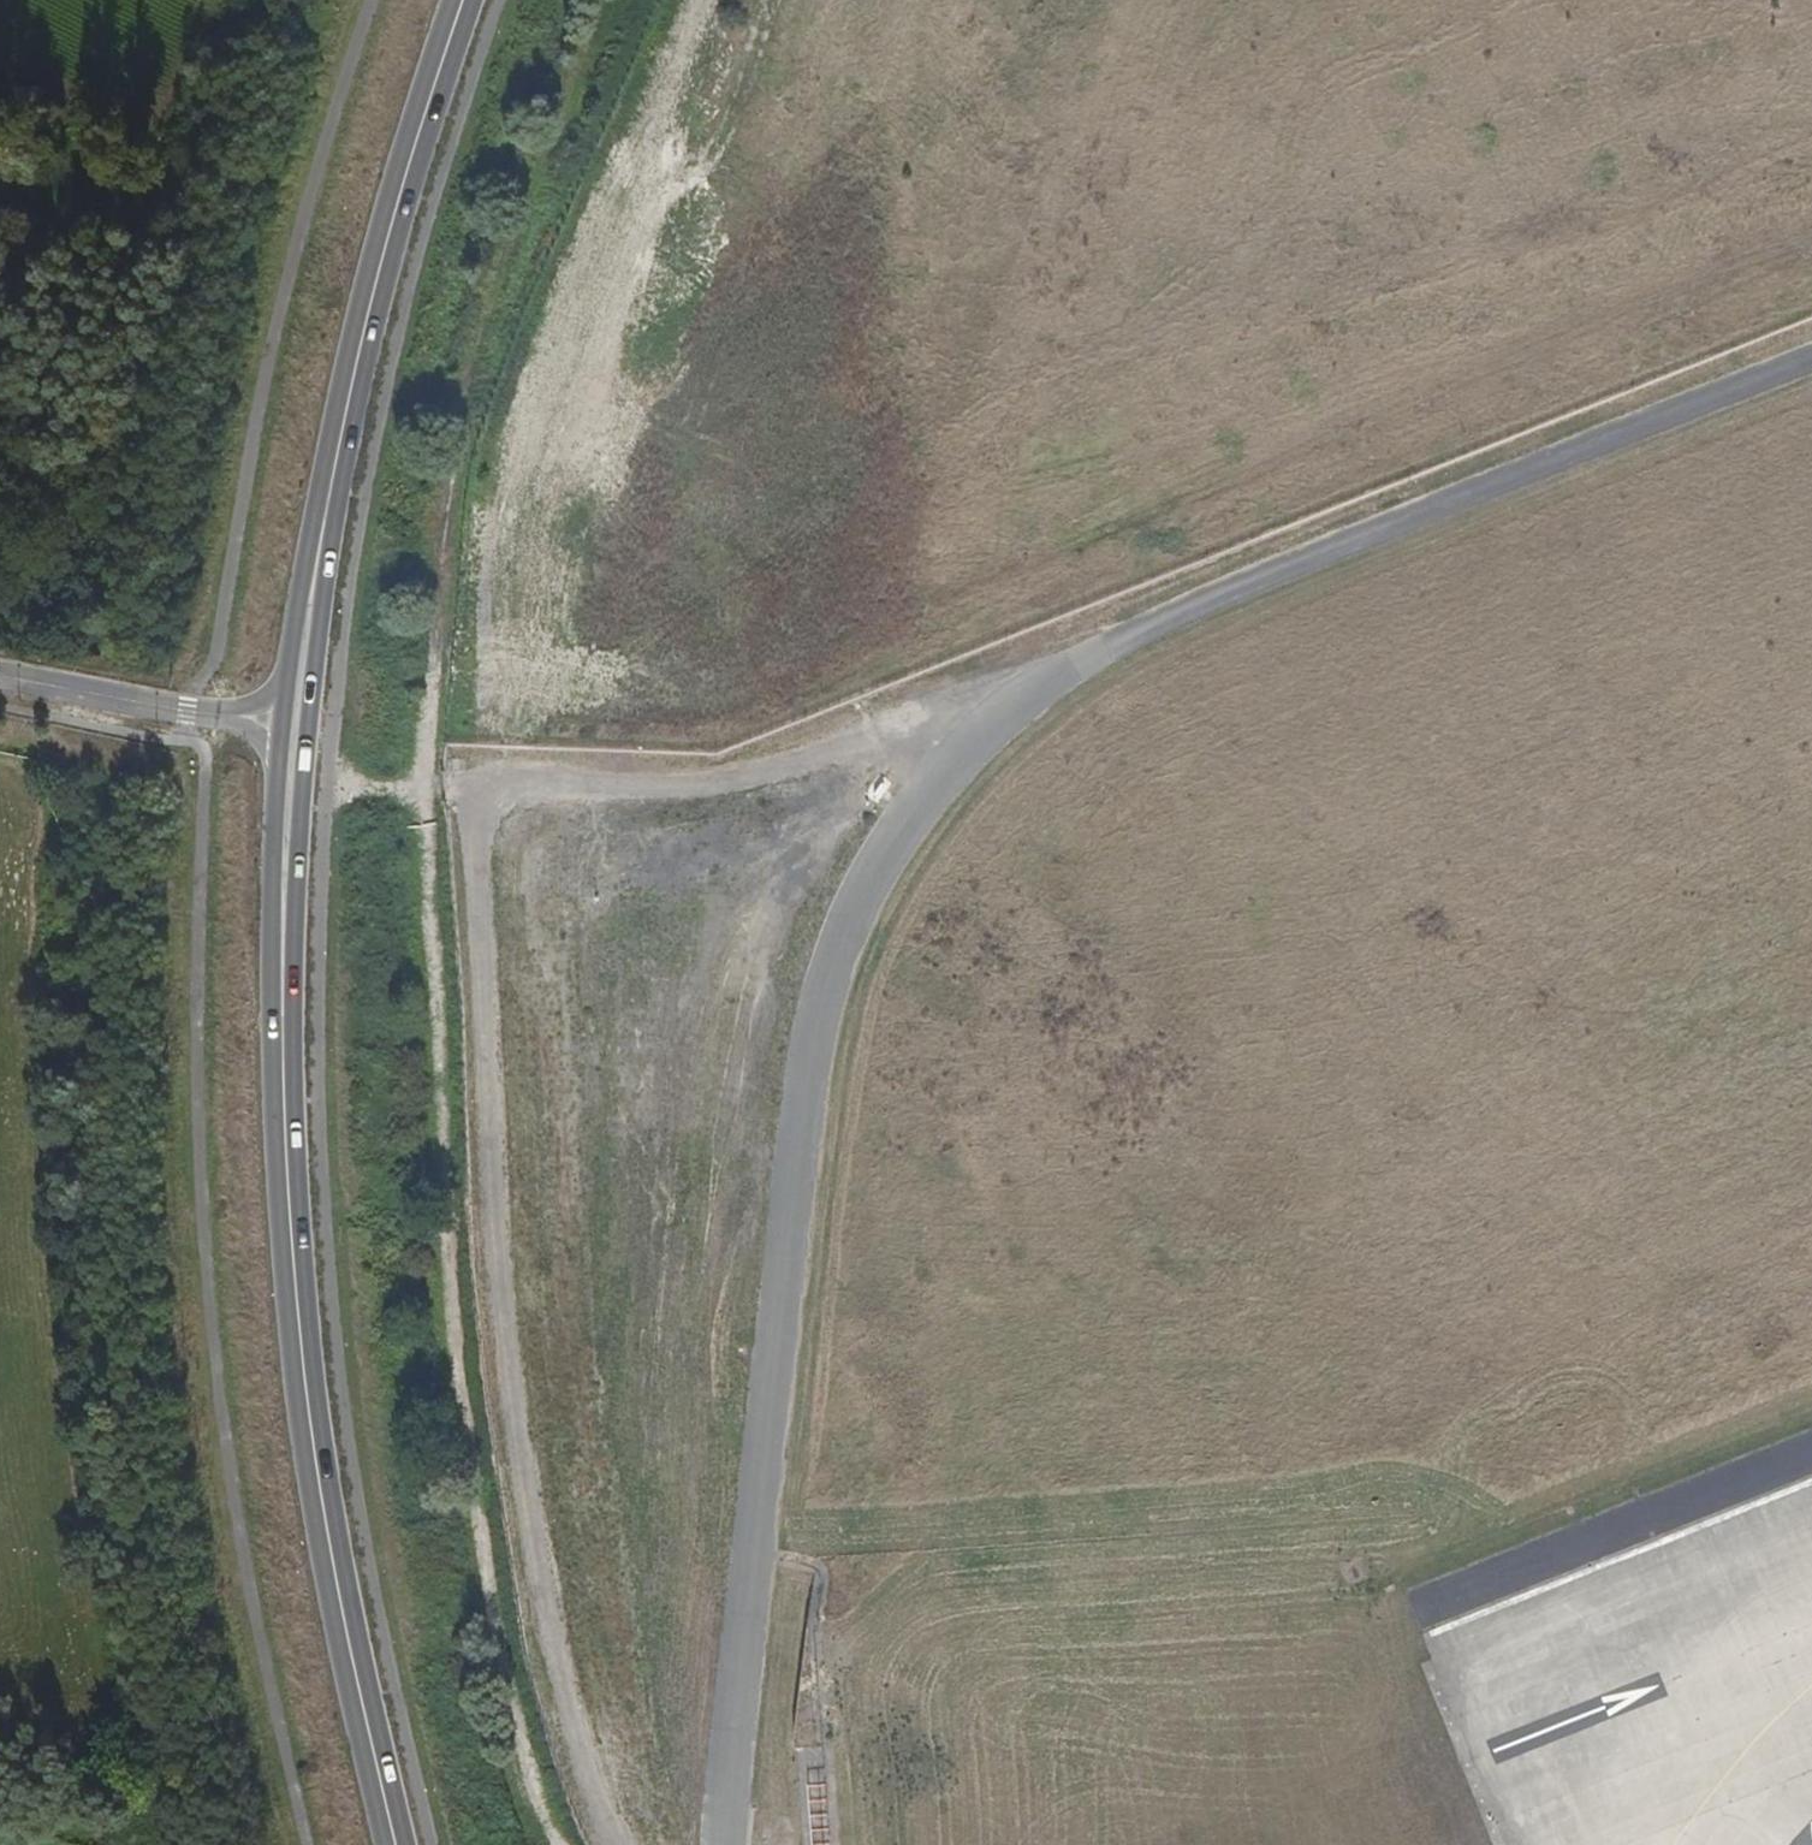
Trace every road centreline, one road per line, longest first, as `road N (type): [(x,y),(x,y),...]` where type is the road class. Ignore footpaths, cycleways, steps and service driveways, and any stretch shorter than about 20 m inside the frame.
road 1 (primary): [(396,1844),(339,1593),(301,1334),(281,926)]
road 2 (primary): [(319,543),(367,316),(464,0)]
road 3 (primary): [(281,926),(309,730),(319,543)]
road 4 (unclassified): [(0,677),(282,723)]
road 5 (primary): [(282,723),(281,926)]
road 6 (primary): [(319,543),(282,723)]

